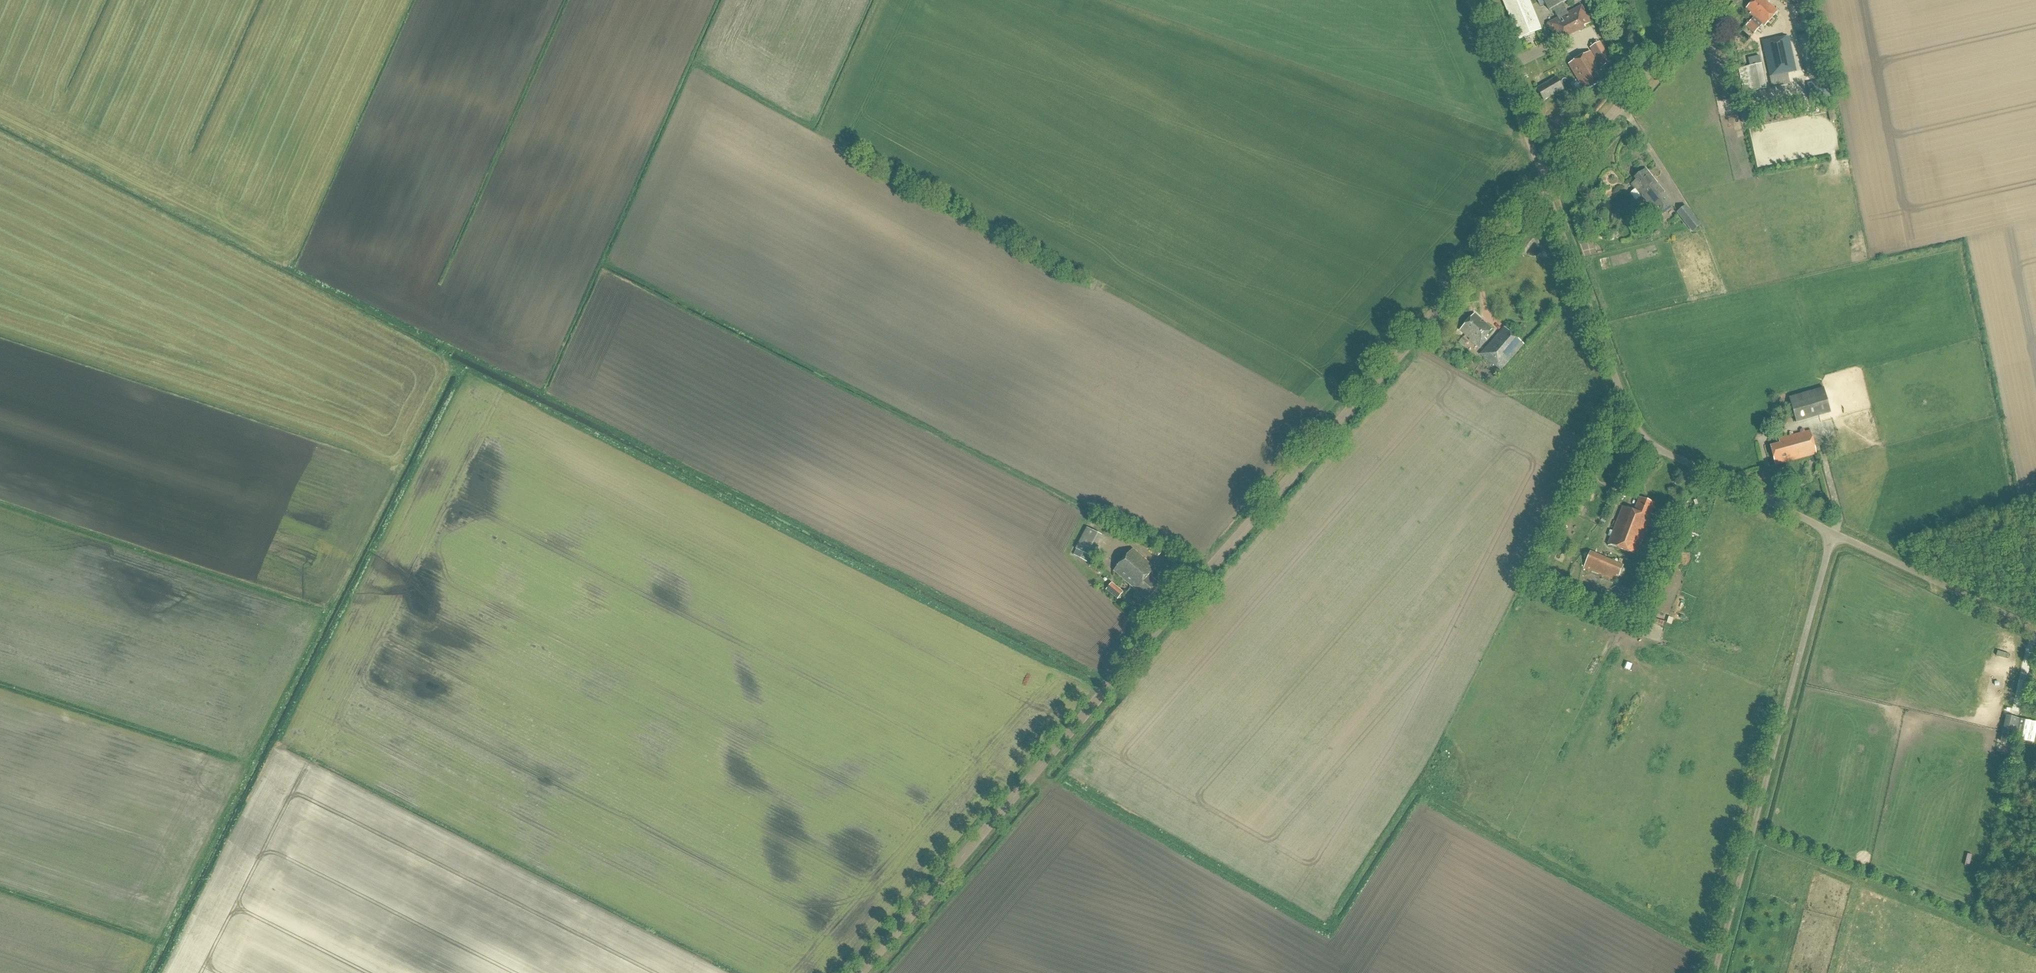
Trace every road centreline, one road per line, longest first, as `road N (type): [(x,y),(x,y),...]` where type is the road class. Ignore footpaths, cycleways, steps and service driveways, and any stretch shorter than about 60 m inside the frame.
road 1 (tertiary): [(860,972),(1545,190)]
road 2 (unclassified): [(1831,532),(1641,434),(1545,190)]
road 3 (unclassified): [(1713,972),(1831,532)]
road 4 (tertiary): [(1545,190),(1713,0)]
road 5 (unclassified): [(2035,629),(1831,532)]
road 6 (unclassified): [(1545,190),(1470,0)]

